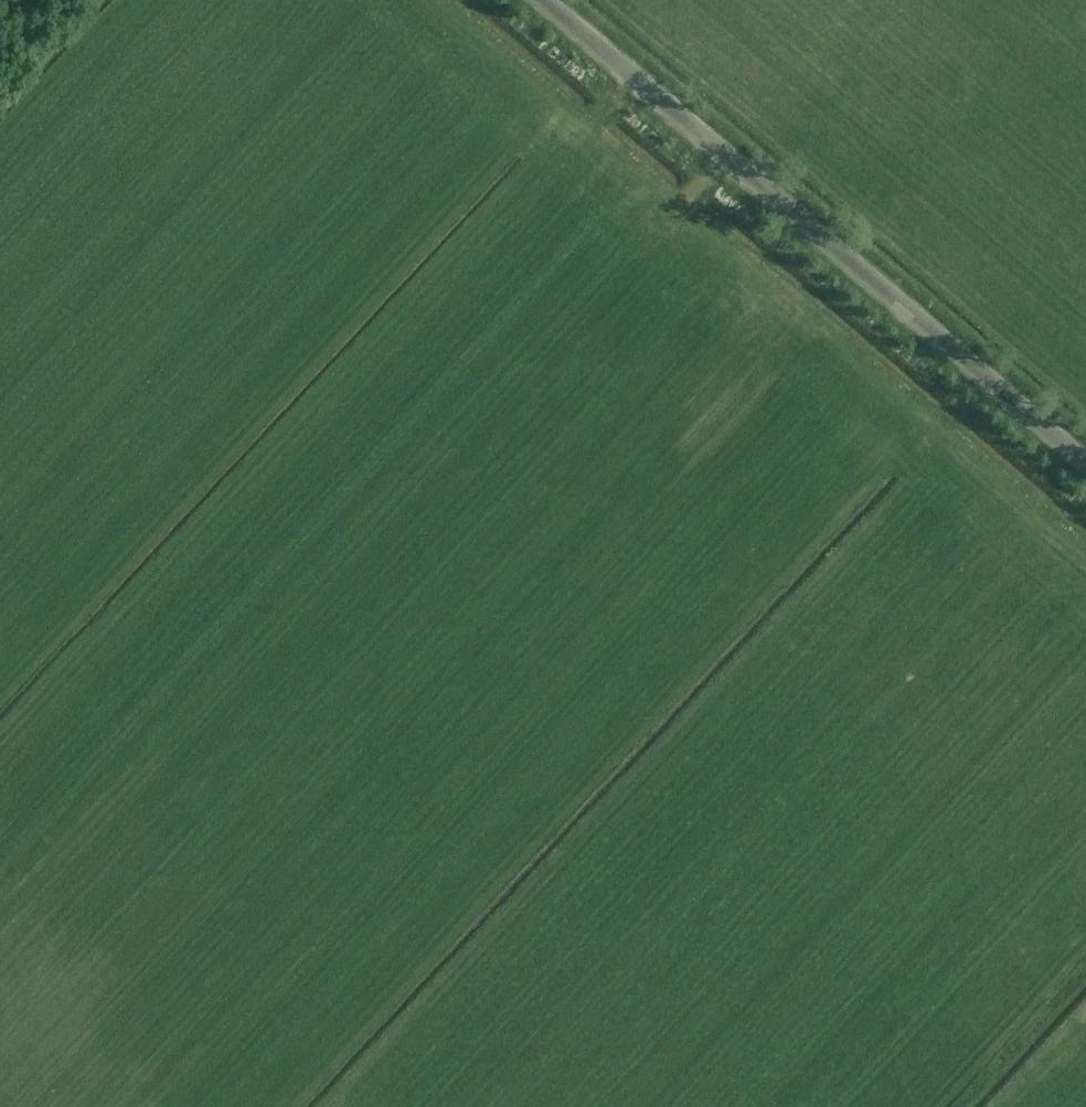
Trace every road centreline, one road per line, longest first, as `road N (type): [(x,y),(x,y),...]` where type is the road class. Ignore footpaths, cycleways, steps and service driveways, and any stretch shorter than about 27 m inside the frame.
road 1 (tertiary): [(1085,465),(543,0)]

